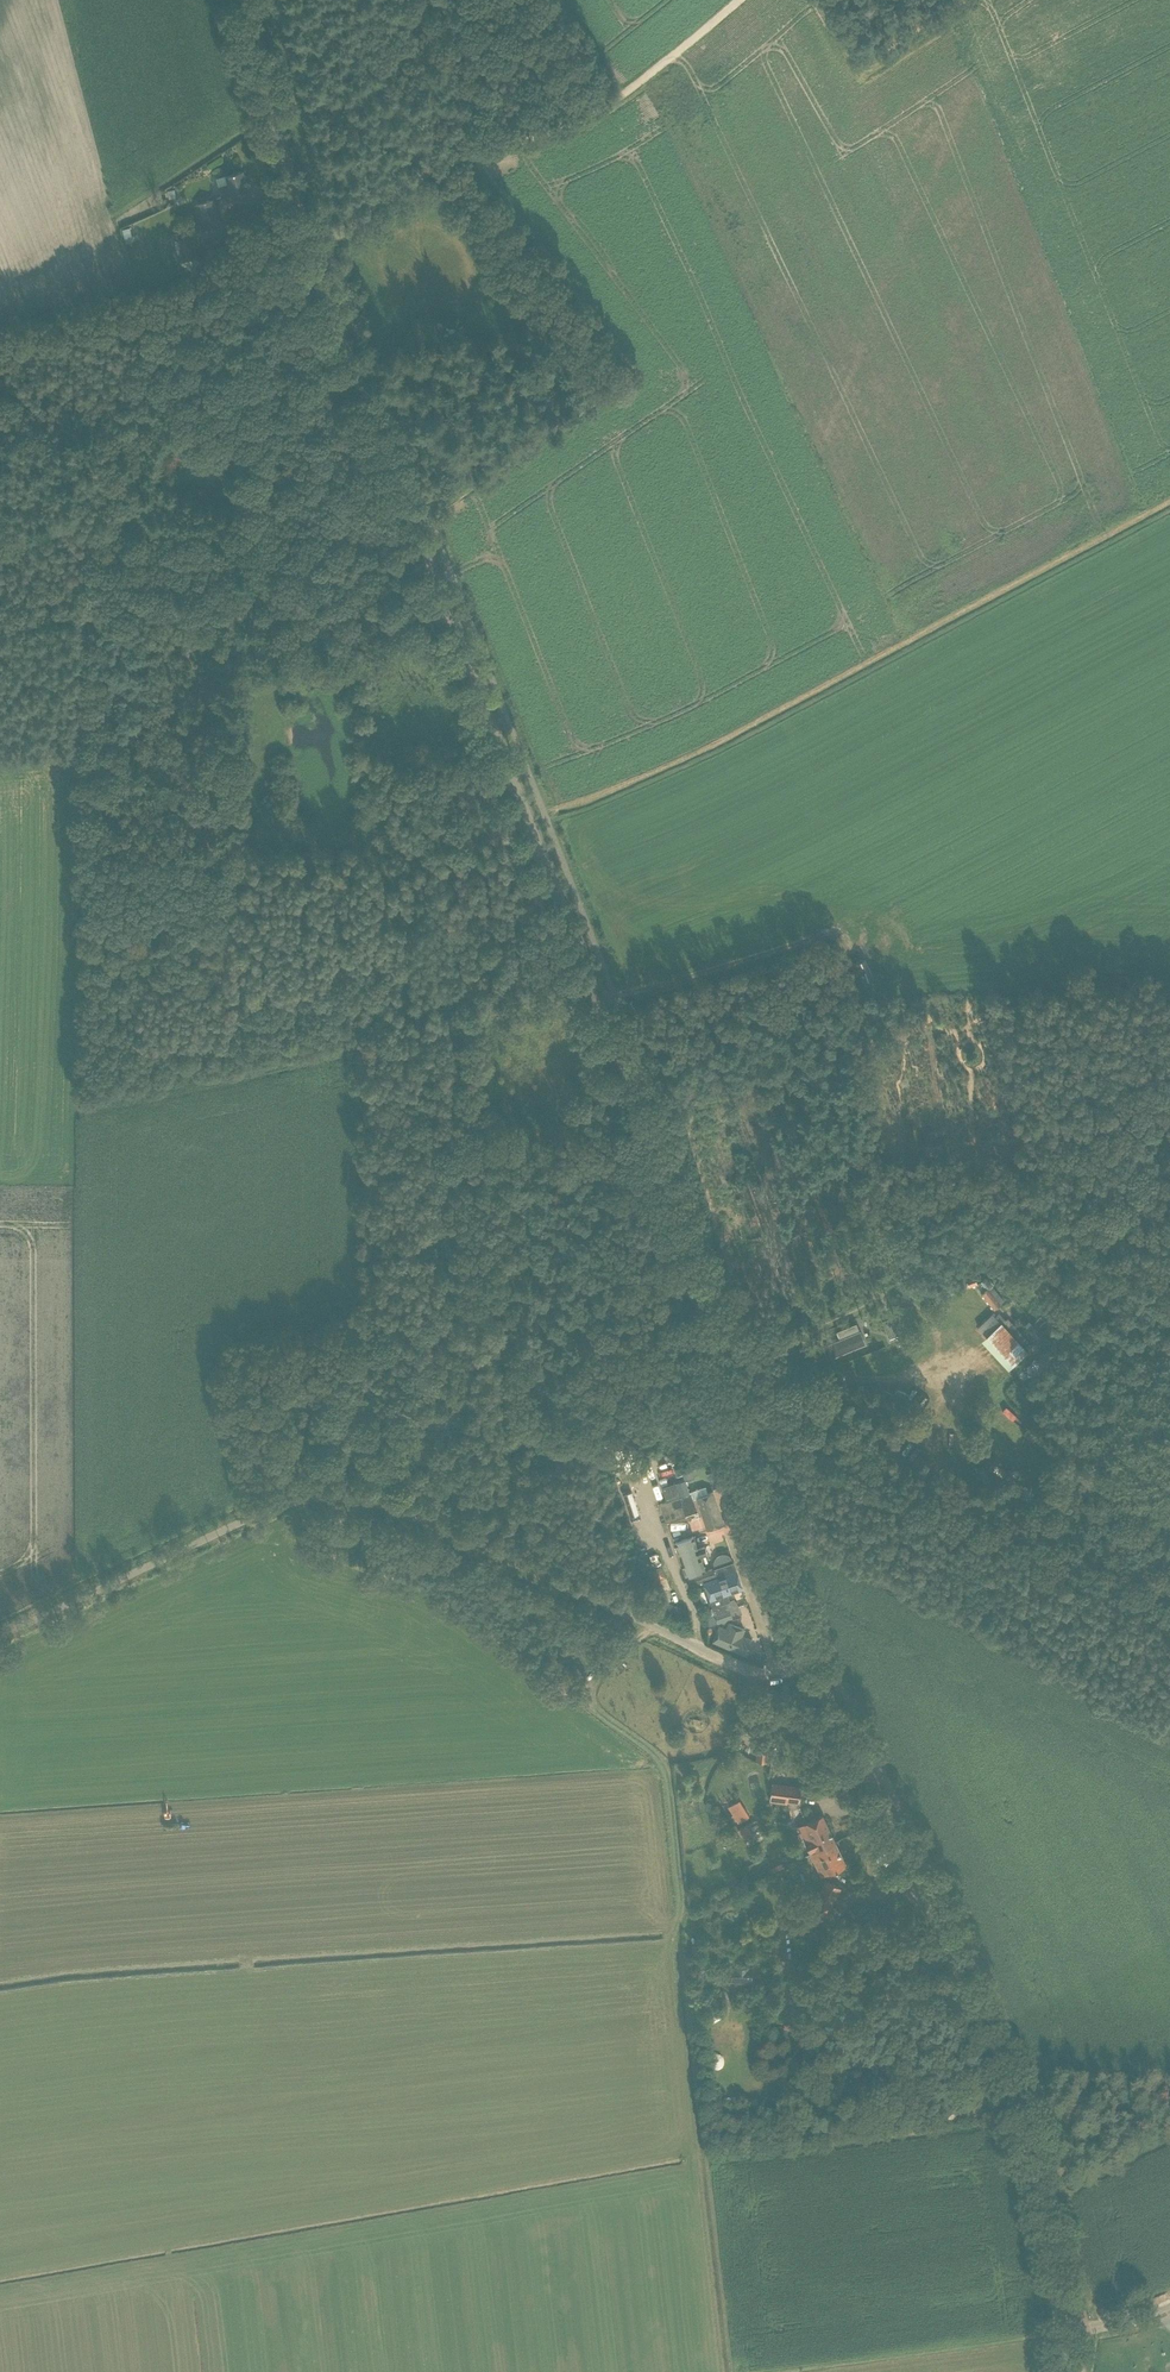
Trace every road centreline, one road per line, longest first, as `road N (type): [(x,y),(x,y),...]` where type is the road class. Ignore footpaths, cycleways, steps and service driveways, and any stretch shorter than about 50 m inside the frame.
road 1 (tertiary): [(810,1664),(752,1506),(631,1086),(539,825),(321,280),(244,0)]
road 2 (unclassified): [(810,1664),(785,1672),(746,1669),(421,1521),(354,1499),(320,1498),(248,1519),(0,1634)]
road 3 (tertiary): [(1062,2330),(1026,2151),(1000,2068),(810,1664)]
road 4 (track): [(326,241),(447,163),(594,115),(741,0)]
road 5 (track): [(88,610),(451,617)]
road 6 (track): [(291,185),(278,187),(188,289),(139,382)]
road 7 (track): [(139,382),(103,460),(88,610)]

